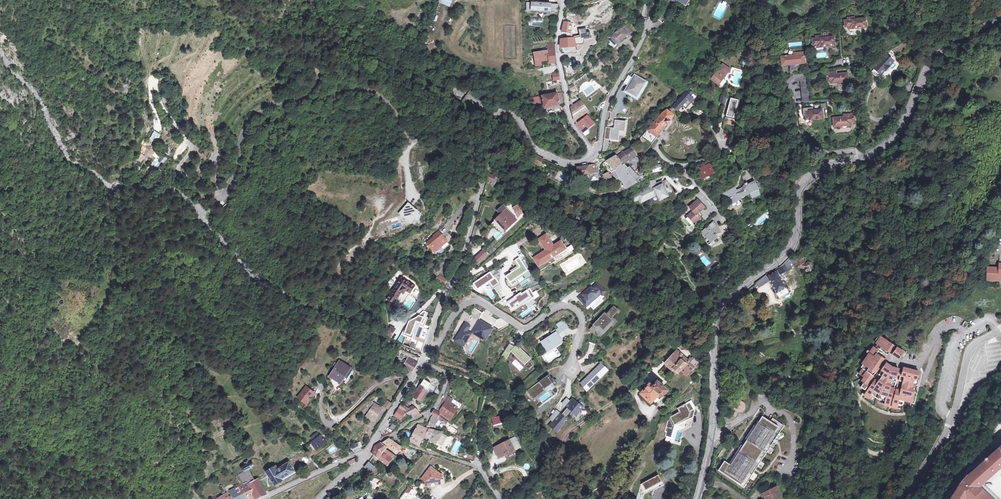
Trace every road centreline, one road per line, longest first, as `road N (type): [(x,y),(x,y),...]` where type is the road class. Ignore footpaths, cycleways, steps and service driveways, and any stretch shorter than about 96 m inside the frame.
road 1 (secondary): [(714,351),(728,303),(787,251),(805,183),(880,148),(939,53),(1000,20)]
road 2 (tertiary): [(592,156),(576,165),(556,160),(532,147),(514,114),(494,114),(470,233),(428,345)]
road 3 (residential): [(572,370),(583,324),(567,305),(523,328),(471,302),(436,346),(428,345)]
road 4 (unclassified): [(900,498),(948,426),(969,349),(1000,329)]
road 5 (tertiary): [(657,0),(608,102),(592,156)]
road 6 (residential): [(565,0),(558,55),(570,120),(592,156)]
road 7 (secondary): [(698,498),(713,420),(714,351)]
road 8 (residential): [(421,362),(445,375),(439,400),(371,444)]
road 9 (unclassified): [(187,143),(152,82),(153,135)]

